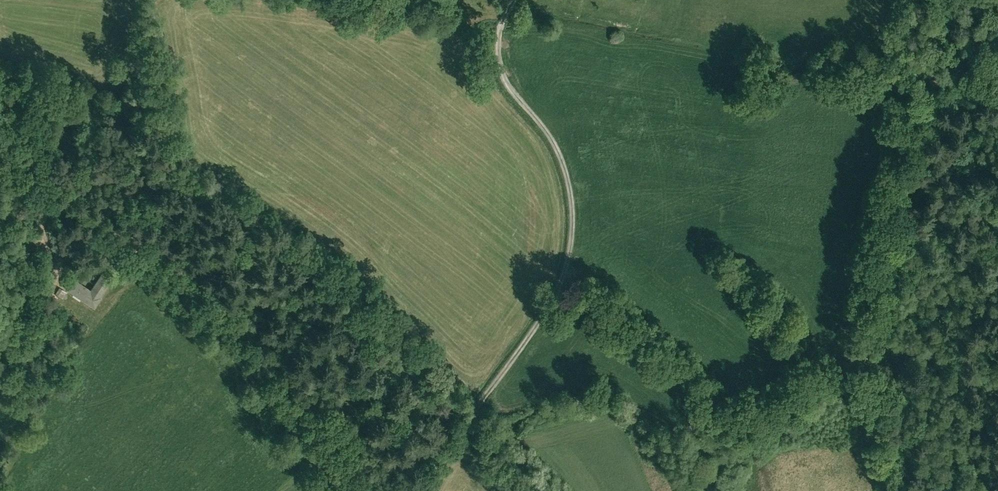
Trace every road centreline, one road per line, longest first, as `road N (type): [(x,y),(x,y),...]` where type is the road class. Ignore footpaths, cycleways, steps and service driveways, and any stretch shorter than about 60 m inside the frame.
road 1 (track): [(354,490),(145,249),(39,191)]

